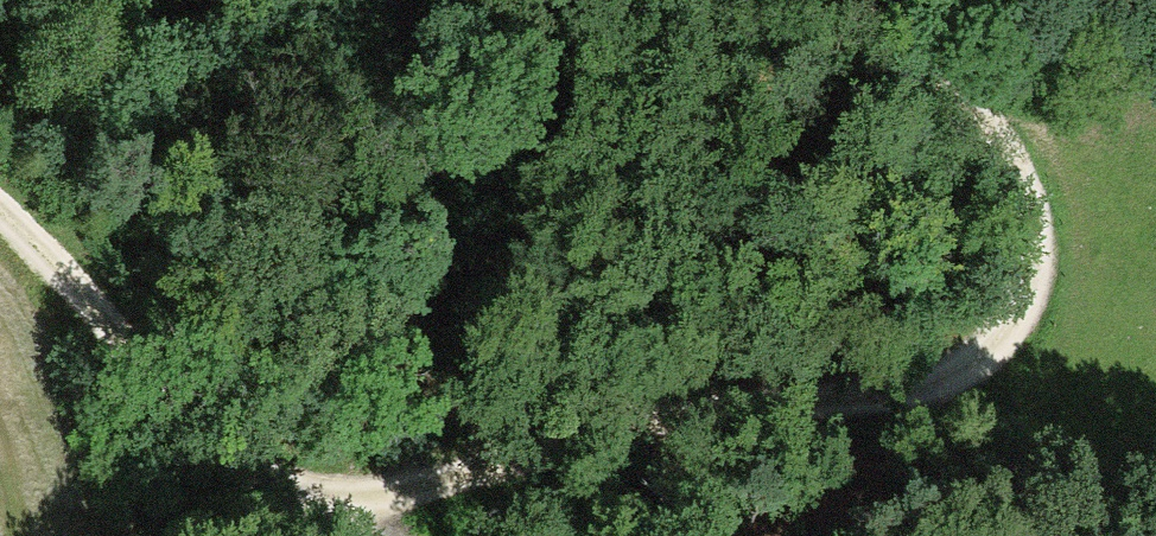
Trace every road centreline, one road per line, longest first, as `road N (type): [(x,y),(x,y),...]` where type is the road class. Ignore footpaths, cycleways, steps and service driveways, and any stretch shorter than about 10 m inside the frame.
road 1 (track): [(843,0),(984,134),(1024,212),(1015,315),(968,392),(903,446),(578,535)]
road 2 (track): [(317,535),(224,483),(109,335),(0,217)]

